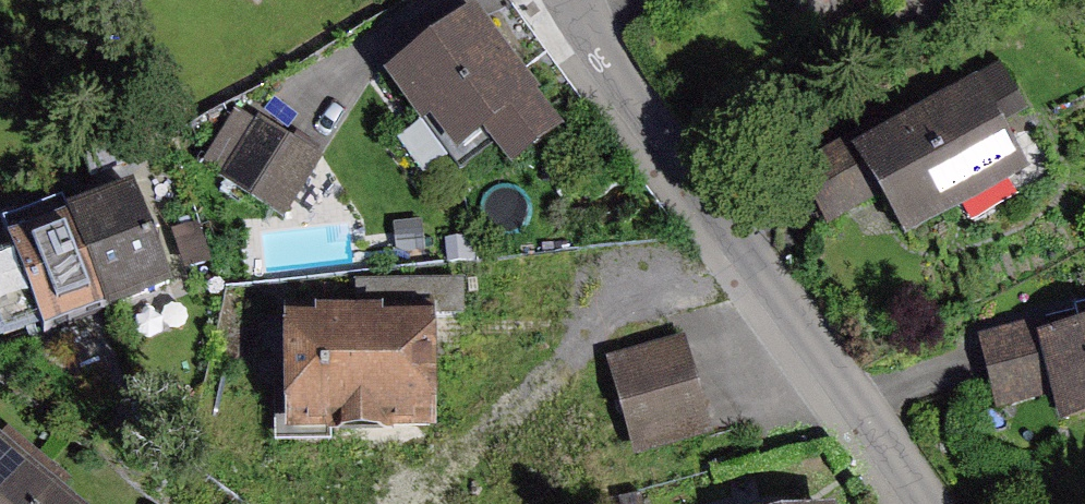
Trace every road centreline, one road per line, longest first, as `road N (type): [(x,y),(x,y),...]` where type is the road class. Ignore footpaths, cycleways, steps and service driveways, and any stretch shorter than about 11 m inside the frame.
road 1 (residential): [(576,0),(624,86),(923,503)]

